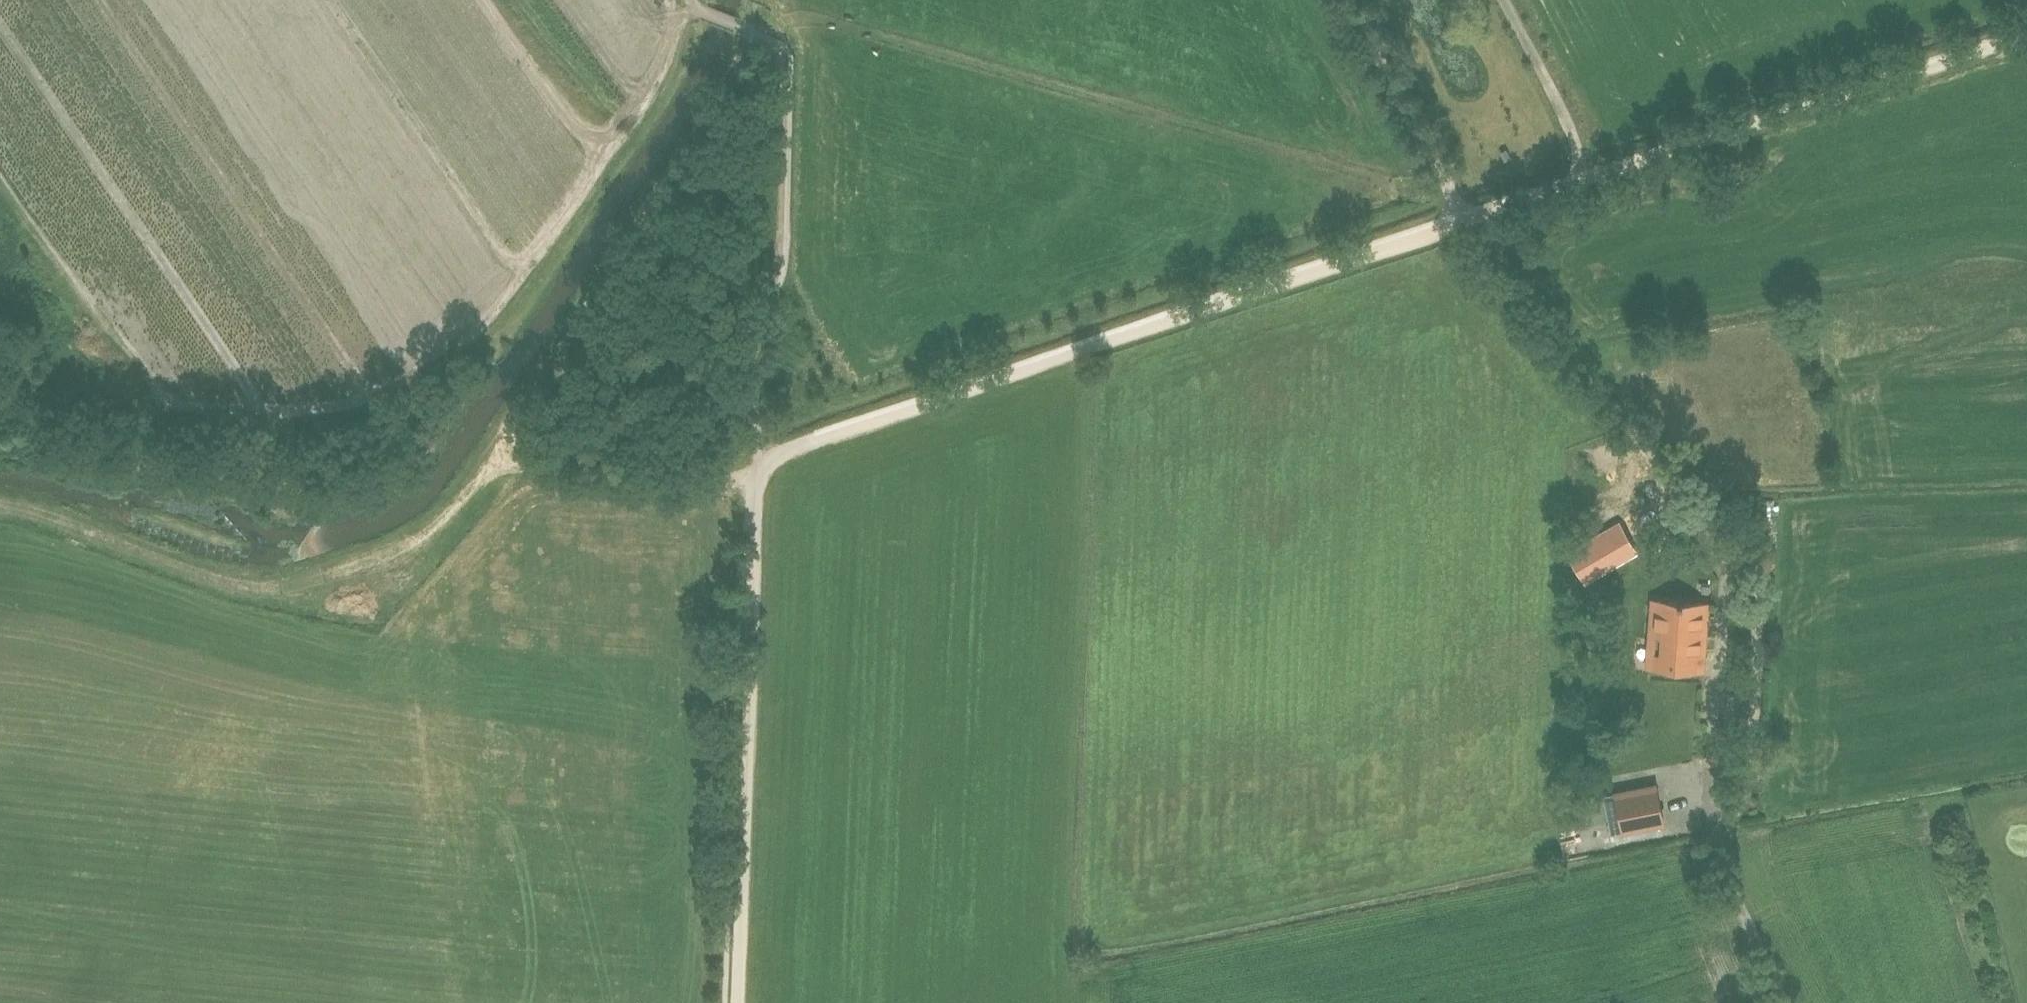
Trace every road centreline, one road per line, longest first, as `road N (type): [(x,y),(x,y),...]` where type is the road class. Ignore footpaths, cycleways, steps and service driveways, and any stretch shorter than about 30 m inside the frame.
road 1 (track): [(2026,38),(848,431),(783,454),(768,468)]
road 2 (track): [(738,1002),(759,486),(768,468)]
road 3 (track): [(752,476),(617,474),(499,459)]

